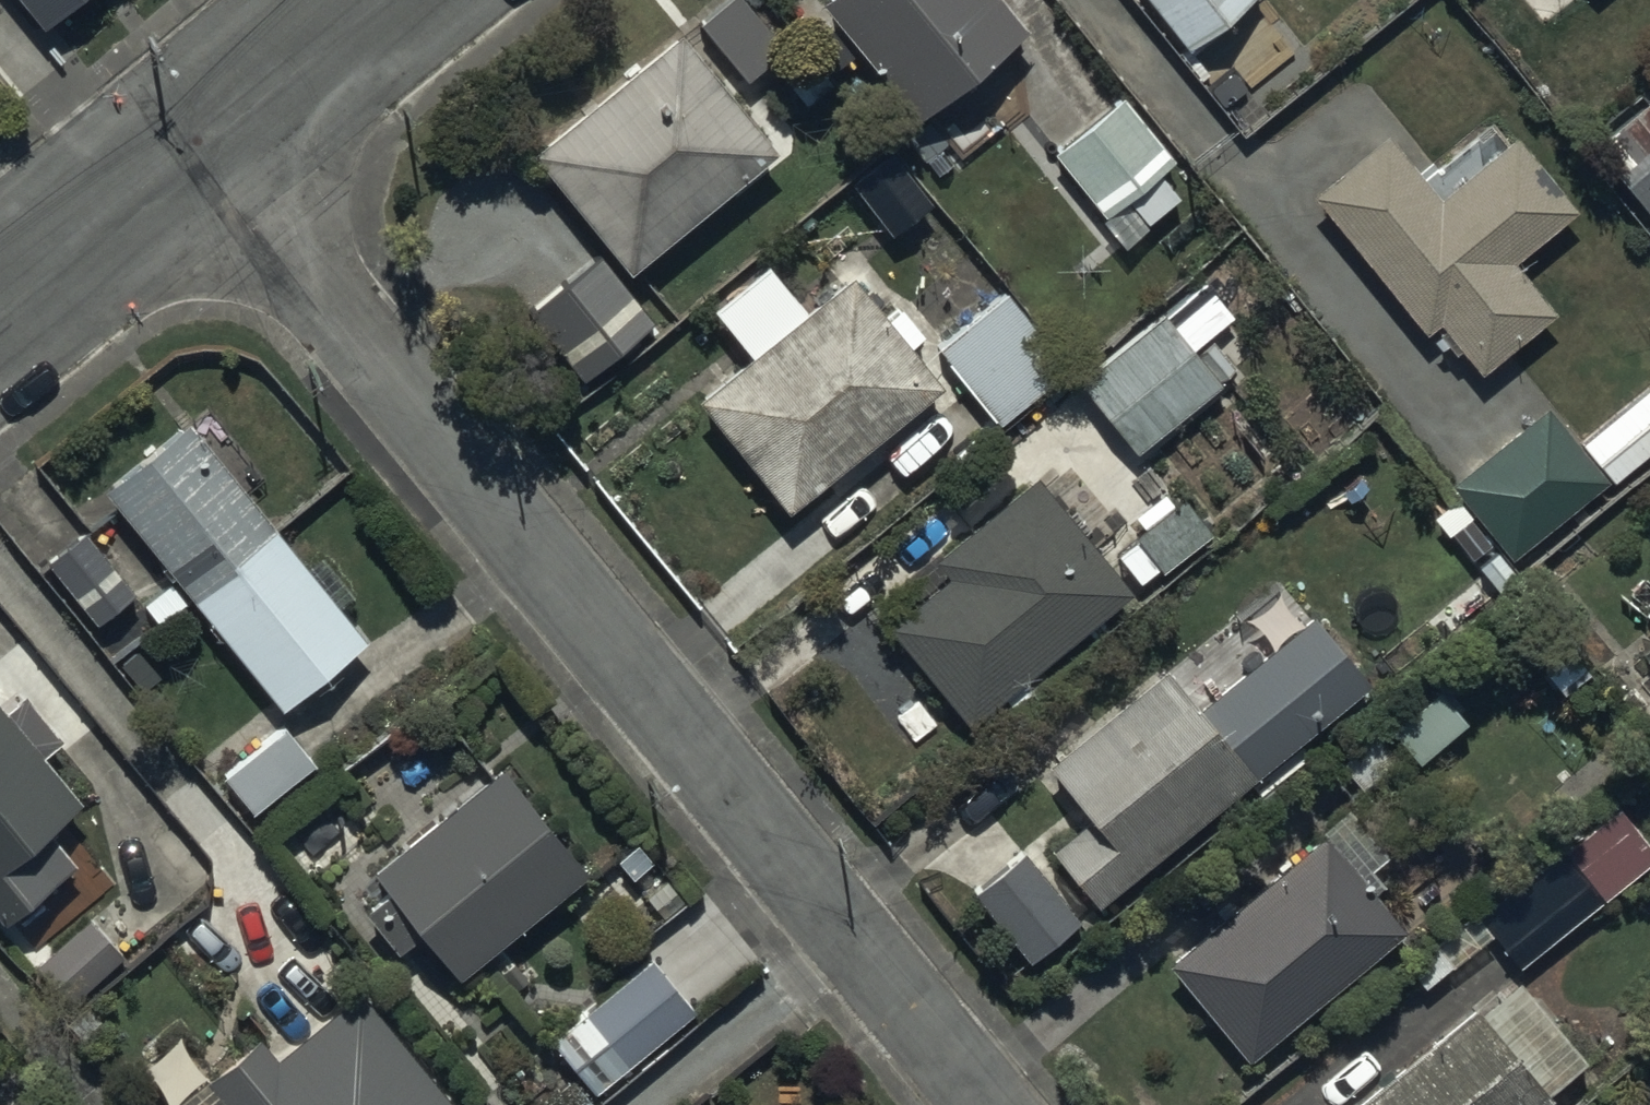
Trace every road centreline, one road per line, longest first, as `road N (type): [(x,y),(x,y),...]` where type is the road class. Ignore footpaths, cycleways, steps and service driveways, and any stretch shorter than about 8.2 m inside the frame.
road 1 (residential): [(986,1104),(202,143)]
road 2 (unclassified): [(202,143),(0,309)]
road 3 (unclassified): [(372,0),(202,143)]

